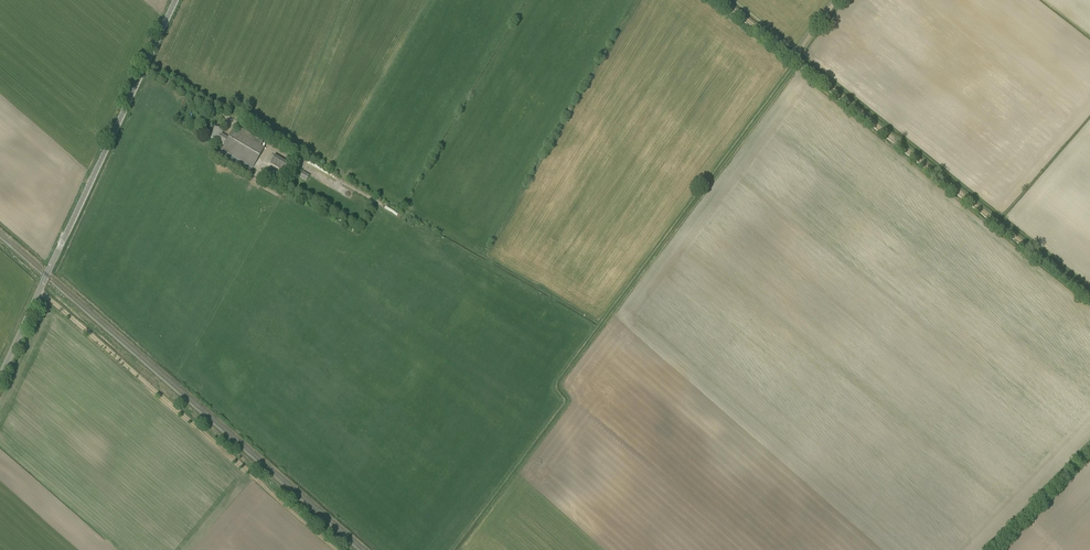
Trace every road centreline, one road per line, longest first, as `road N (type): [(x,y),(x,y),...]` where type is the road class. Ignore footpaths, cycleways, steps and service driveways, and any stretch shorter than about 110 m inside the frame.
road 1 (track): [(723,0),(1089,297)]
road 2 (tertiary): [(0,376),(175,0)]
road 3 (track): [(39,291),(336,549)]
road 4 (unclassified): [(992,549),(1089,448)]

